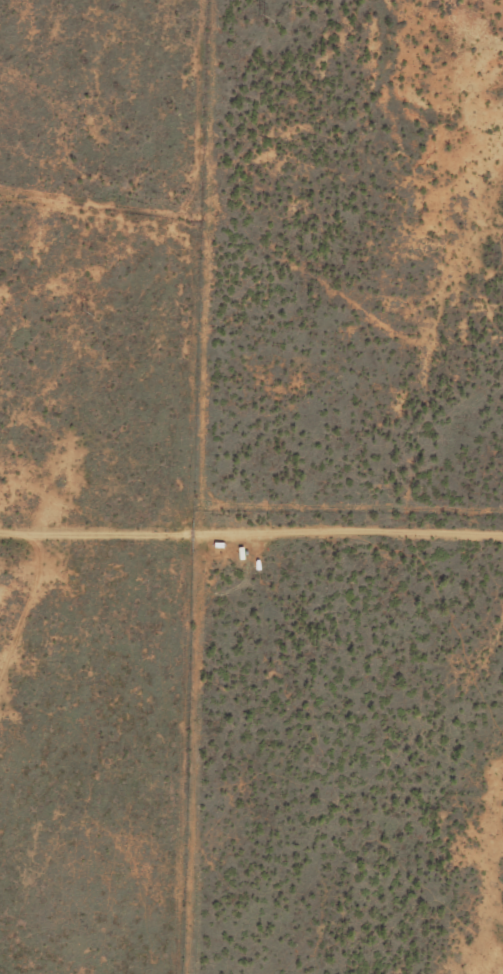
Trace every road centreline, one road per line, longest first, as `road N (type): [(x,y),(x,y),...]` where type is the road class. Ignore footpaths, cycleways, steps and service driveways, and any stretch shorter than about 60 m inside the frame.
road 1 (track): [(502,540),(0,514)]

